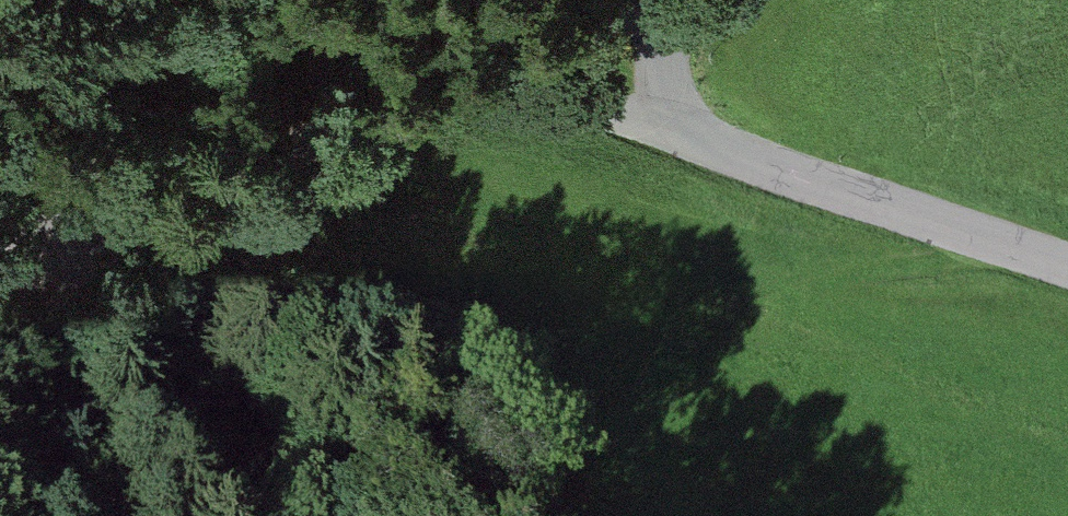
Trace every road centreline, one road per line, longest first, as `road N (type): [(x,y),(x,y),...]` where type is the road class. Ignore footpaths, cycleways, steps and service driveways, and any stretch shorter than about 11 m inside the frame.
road 1 (unclassified): [(0,222),(471,97),(596,76)]
road 2 (residential): [(596,76),(734,153),(1067,267)]
road 3 (track): [(45,515),(69,207)]

